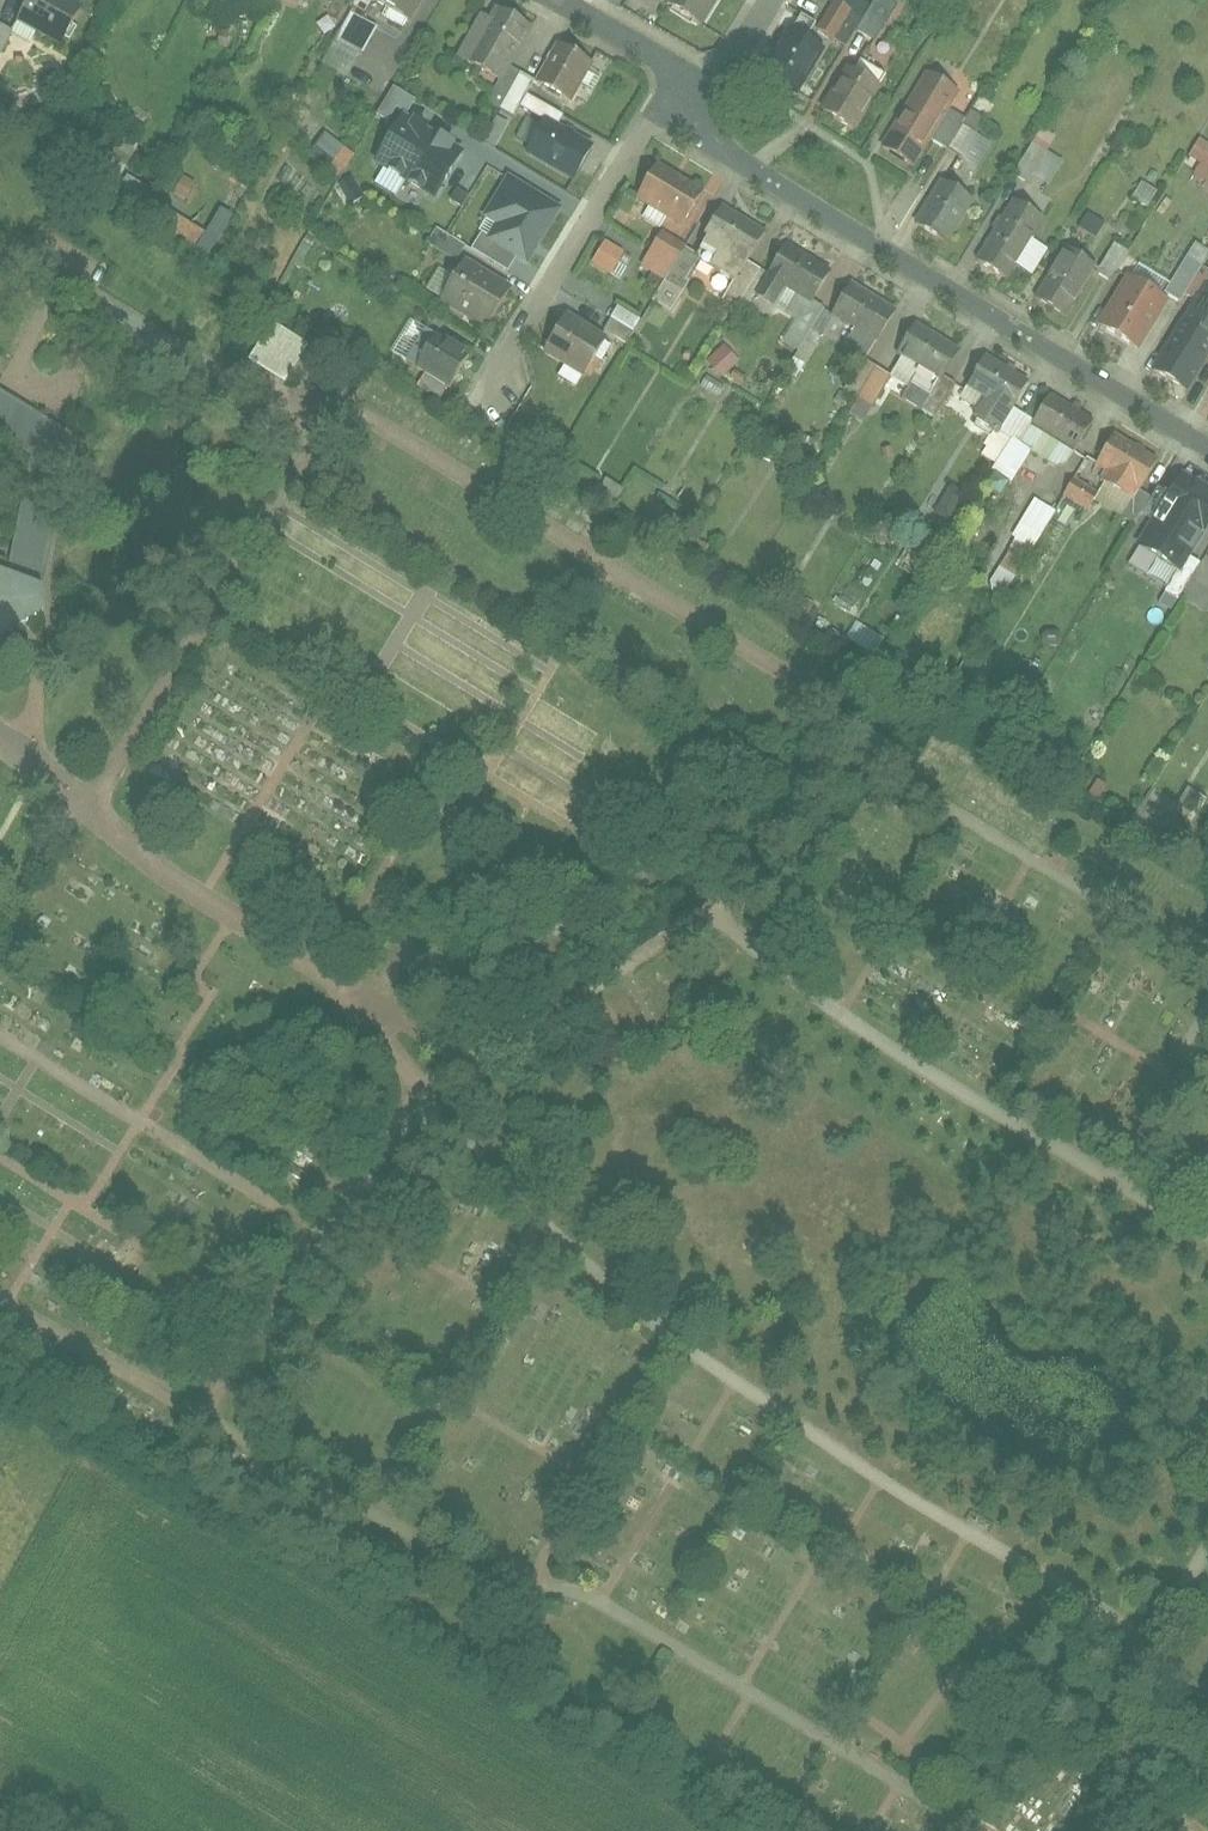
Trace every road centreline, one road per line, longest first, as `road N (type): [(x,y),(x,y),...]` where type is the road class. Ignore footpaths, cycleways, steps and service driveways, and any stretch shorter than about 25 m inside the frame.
road 1 (residential): [(1207,453),(681,136)]
road 2 (residential): [(661,74),(478,398)]
road 3 (track): [(1018,1692),(1068,1742),(1196,1830)]
road 4 (residential): [(764,0),(681,136)]
road 5 (residential): [(661,74),(537,0)]

